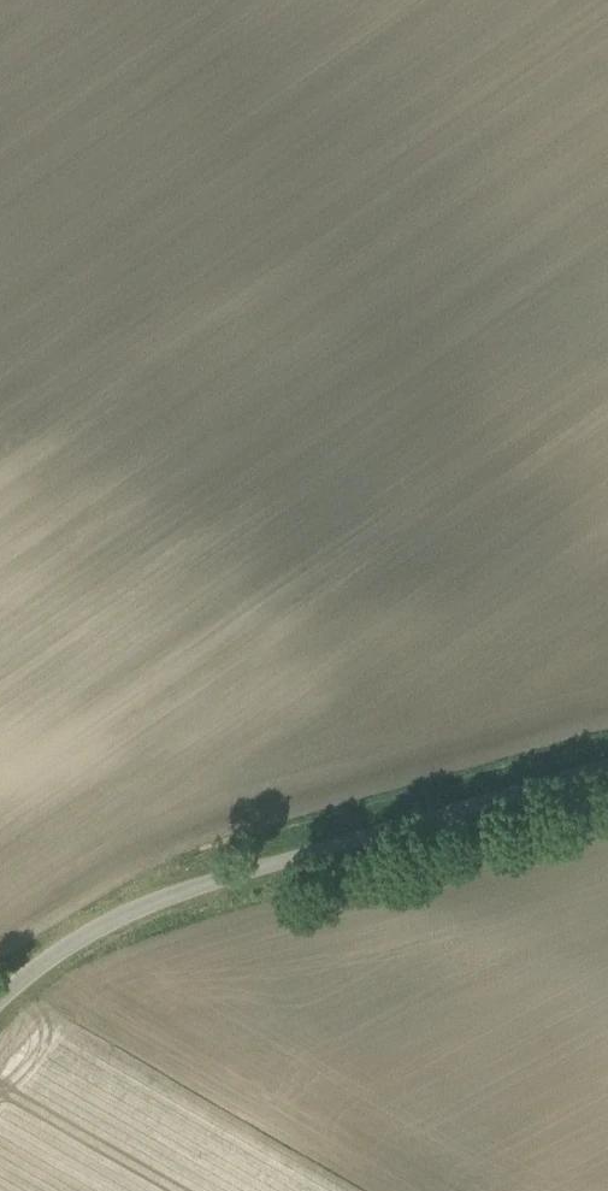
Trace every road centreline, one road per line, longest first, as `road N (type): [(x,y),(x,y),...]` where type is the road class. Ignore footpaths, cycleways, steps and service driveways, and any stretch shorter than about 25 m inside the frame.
road 1 (unclassified): [(0,1003),(128,910),(607,767)]

